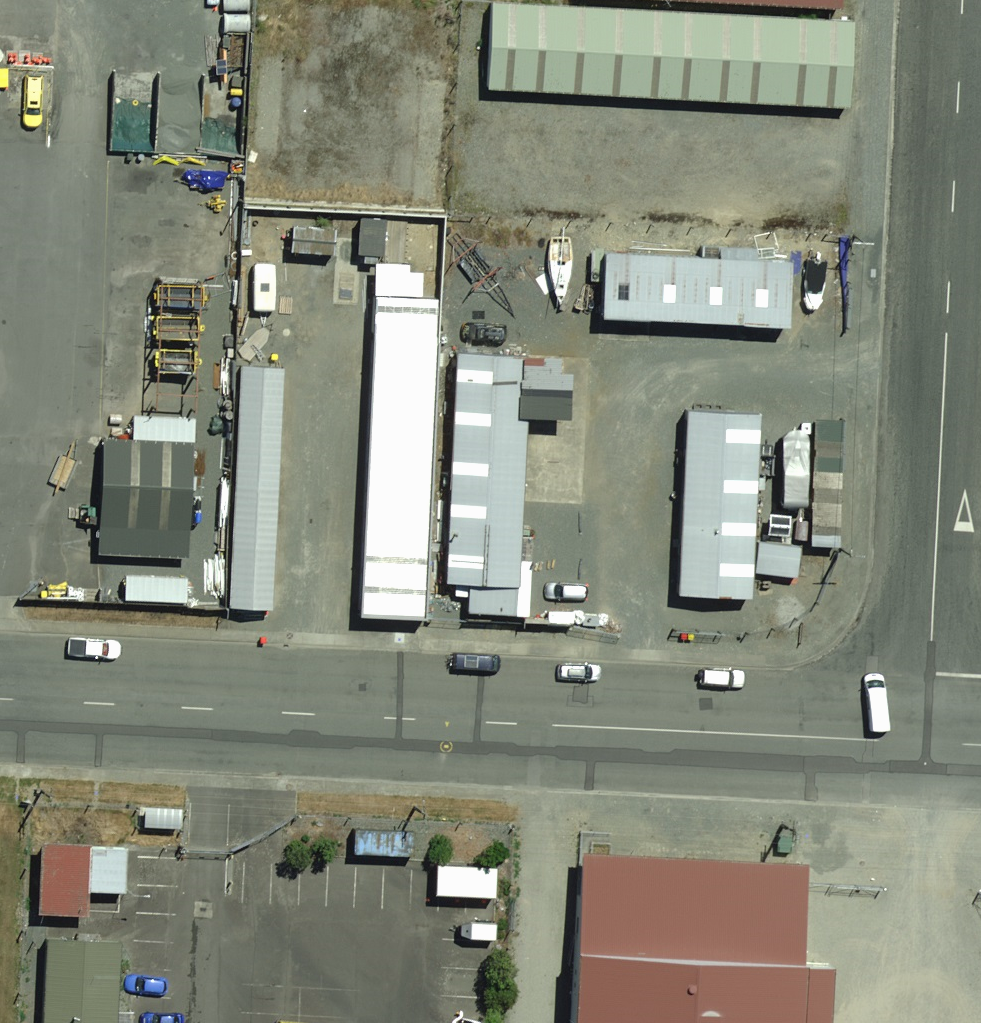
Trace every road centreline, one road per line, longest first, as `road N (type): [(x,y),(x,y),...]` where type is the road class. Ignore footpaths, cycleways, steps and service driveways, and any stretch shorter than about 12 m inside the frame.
road 1 (residential): [(0,699),(927,742)]
road 2 (residential): [(927,742),(963,0)]

